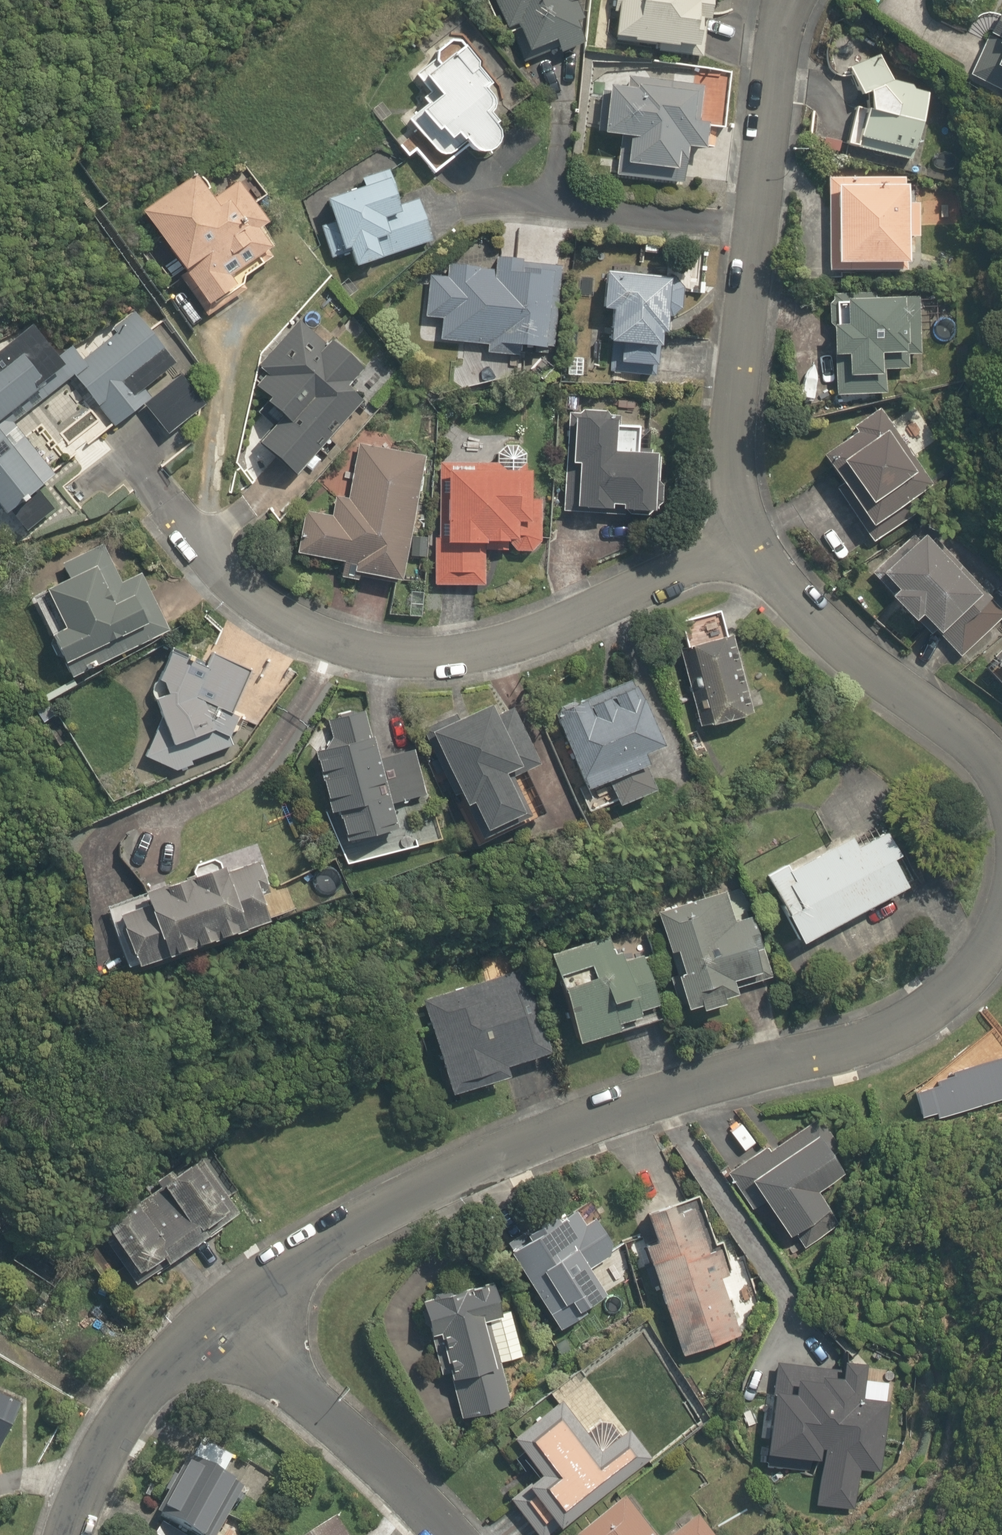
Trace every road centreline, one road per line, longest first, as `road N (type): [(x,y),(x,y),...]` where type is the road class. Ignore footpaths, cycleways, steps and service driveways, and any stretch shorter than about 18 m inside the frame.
road 1 (residential): [(1001,931),(953,993),(903,1030),(657,1100),(431,1187),(356,1227),(217,1321)]
road 2 (residential): [(173,503),(229,579),(273,616),(341,650),(410,663),(547,636),(741,545)]
road 3 (residential): [(788,0),(734,445),(741,545)]
road 4 (residential): [(741,545),(829,635),(1001,777)]
road 5 (residential): [(444,1534),(217,1321)]
road 6 (residential): [(217,1321),(127,1417),(73,1534)]

